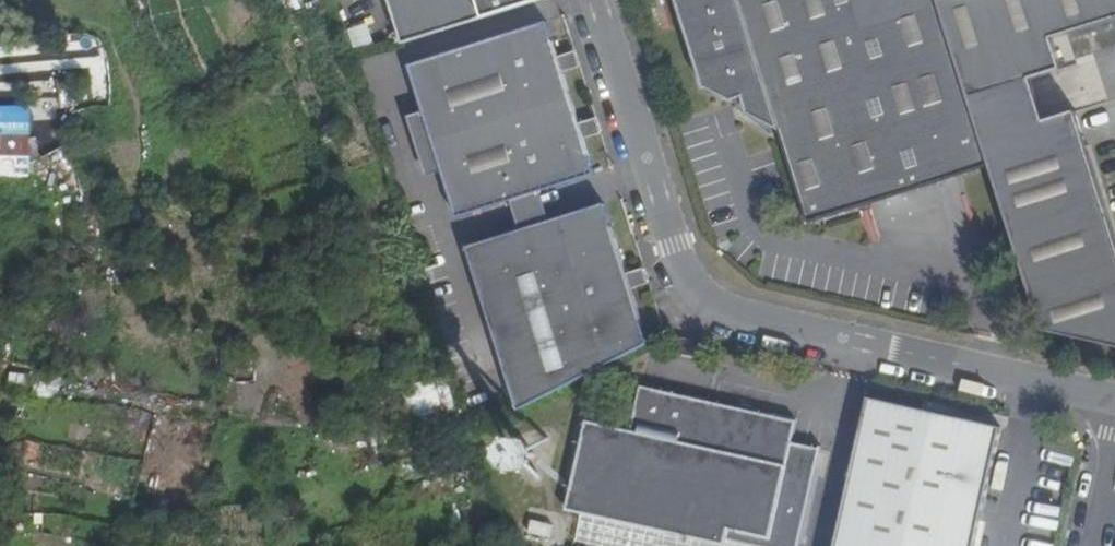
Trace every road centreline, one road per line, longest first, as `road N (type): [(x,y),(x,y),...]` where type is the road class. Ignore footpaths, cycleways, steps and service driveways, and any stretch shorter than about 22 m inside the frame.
road 1 (unclassified): [(600,0),(682,268),(710,302),(1114,400)]

